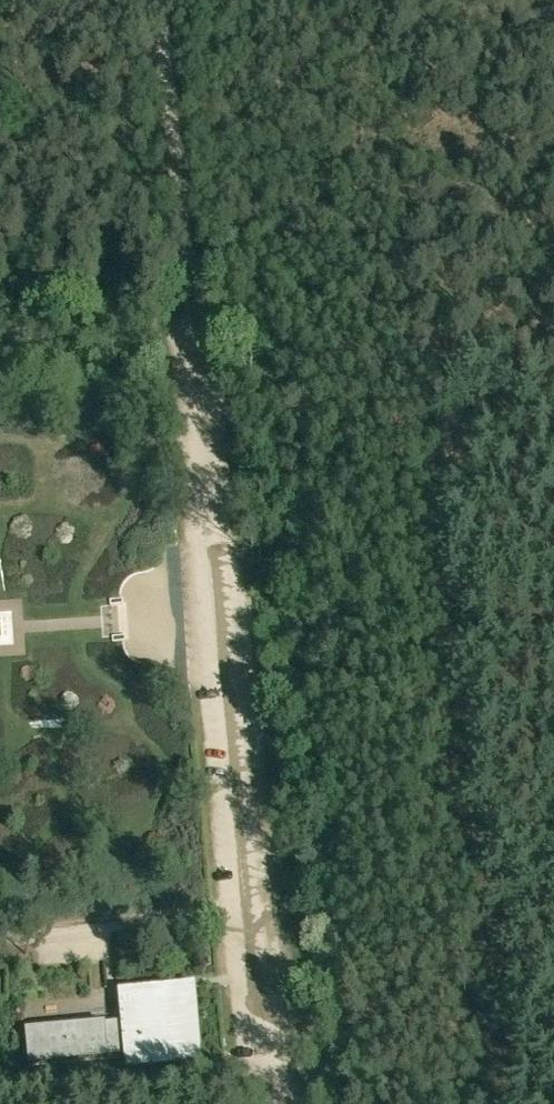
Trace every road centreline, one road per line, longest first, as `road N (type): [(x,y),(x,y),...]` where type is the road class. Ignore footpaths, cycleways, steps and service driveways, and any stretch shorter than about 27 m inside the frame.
road 1 (track): [(193,315),(251,918)]
road 2 (track): [(157,0),(193,315)]
road 3 (track): [(251,918),(0,935)]
road 4 (track): [(193,315),(0,328)]
road 5 (track): [(251,918),(279,1056)]

